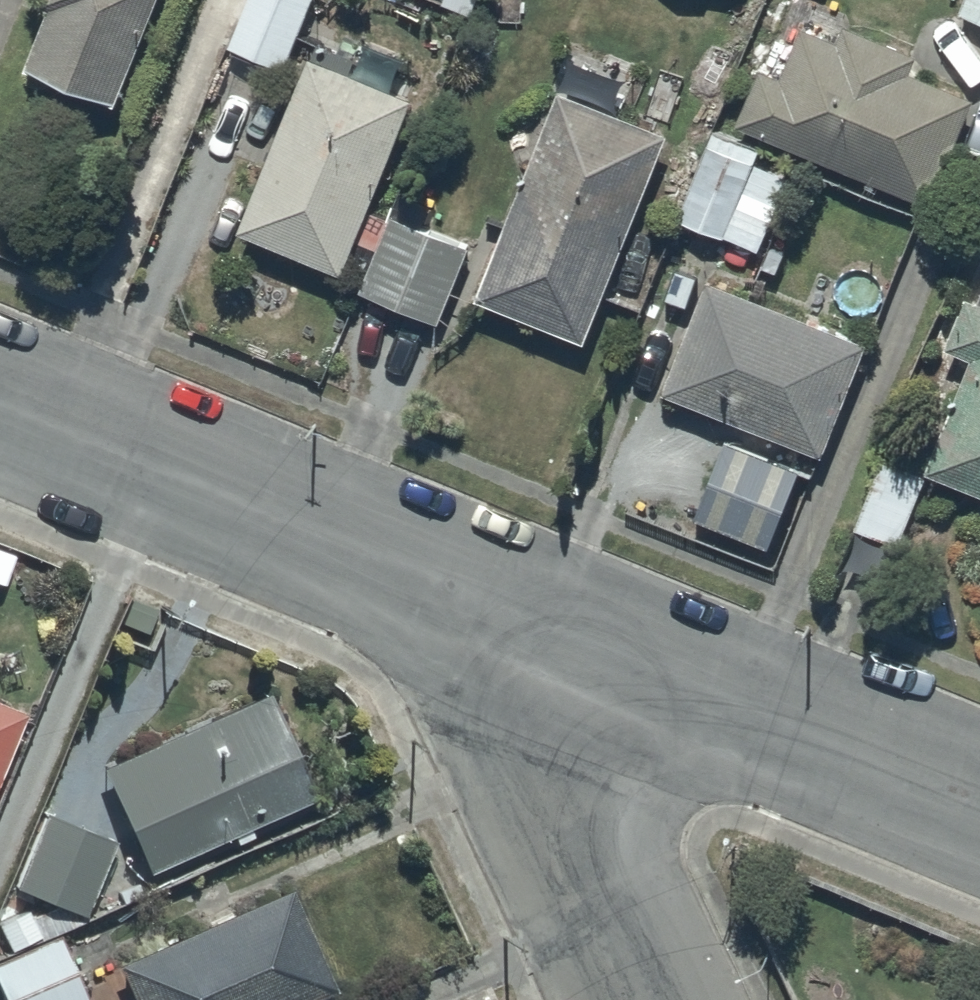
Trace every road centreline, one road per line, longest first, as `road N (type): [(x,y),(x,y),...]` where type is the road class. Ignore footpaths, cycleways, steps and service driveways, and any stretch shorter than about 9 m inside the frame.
road 1 (residential): [(979,808),(479,601)]
road 2 (residential): [(479,601),(0,403)]
road 3 (residential): [(663,999),(479,601)]

